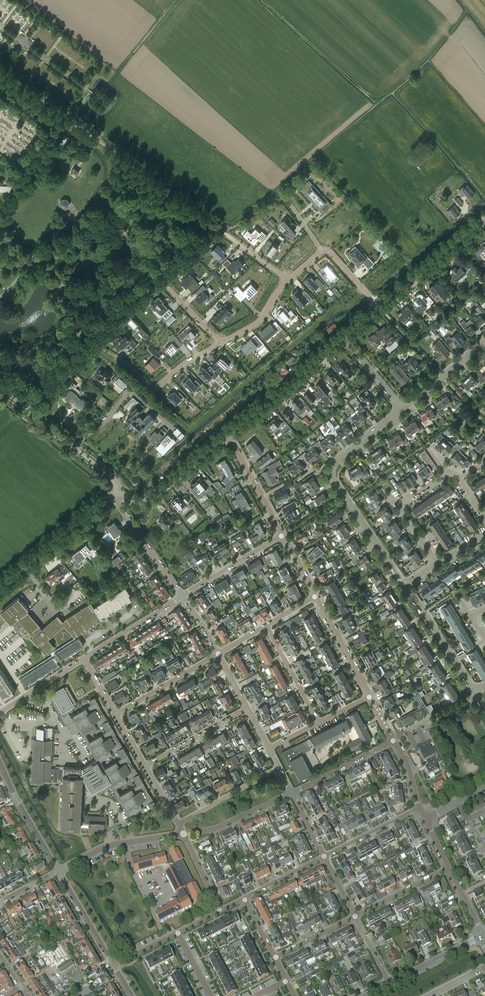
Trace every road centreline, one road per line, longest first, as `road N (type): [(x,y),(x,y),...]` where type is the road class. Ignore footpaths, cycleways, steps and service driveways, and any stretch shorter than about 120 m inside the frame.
road 1 (residential): [(404,582),(331,471),(403,409)]
road 2 (residential): [(0,389),(114,478),(117,492)]
road 3 (residential): [(227,433),(343,336)]
road 4 (residential): [(378,307),(481,220)]
road 5 (residential): [(59,871),(112,844),(184,834)]
road 6 (residential): [(117,492),(155,493),(227,433)]
road 7 (residential): [(474,689),(404,582)]
road 8 (residential): [(221,343),(156,387),(117,357)]
road 9 (residential): [(59,871),(0,763)]
road 10 (residential): [(183,595),(117,492)]
road 11 (residential): [(23,569),(117,492)]

